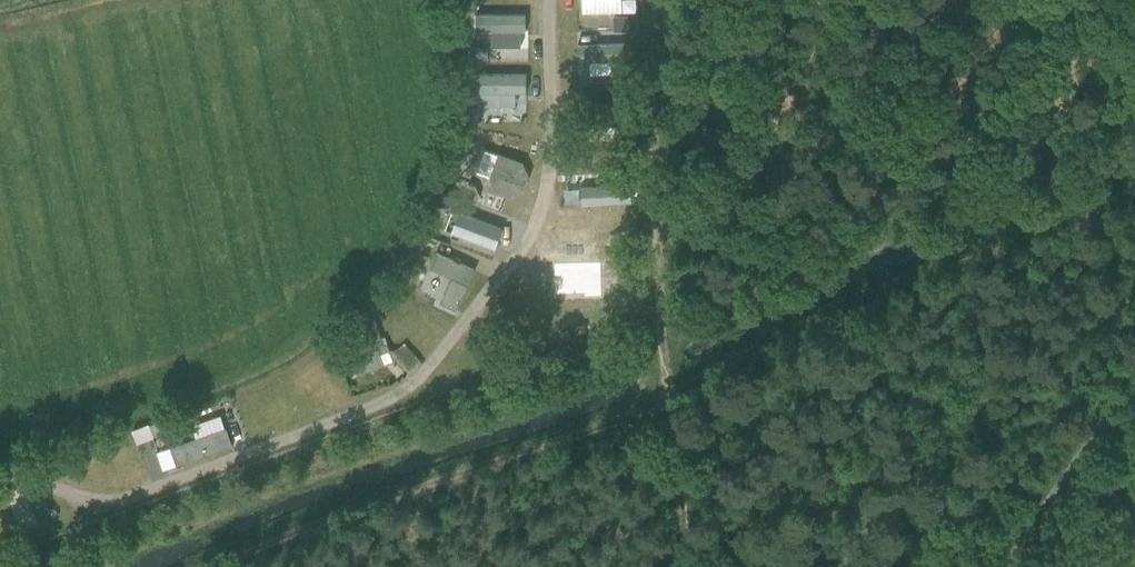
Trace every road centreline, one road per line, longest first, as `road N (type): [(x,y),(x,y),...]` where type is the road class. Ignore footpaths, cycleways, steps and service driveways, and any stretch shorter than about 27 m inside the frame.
road 1 (track): [(650,0),(680,566)]
road 2 (unclassified): [(1013,566),(1134,387)]

